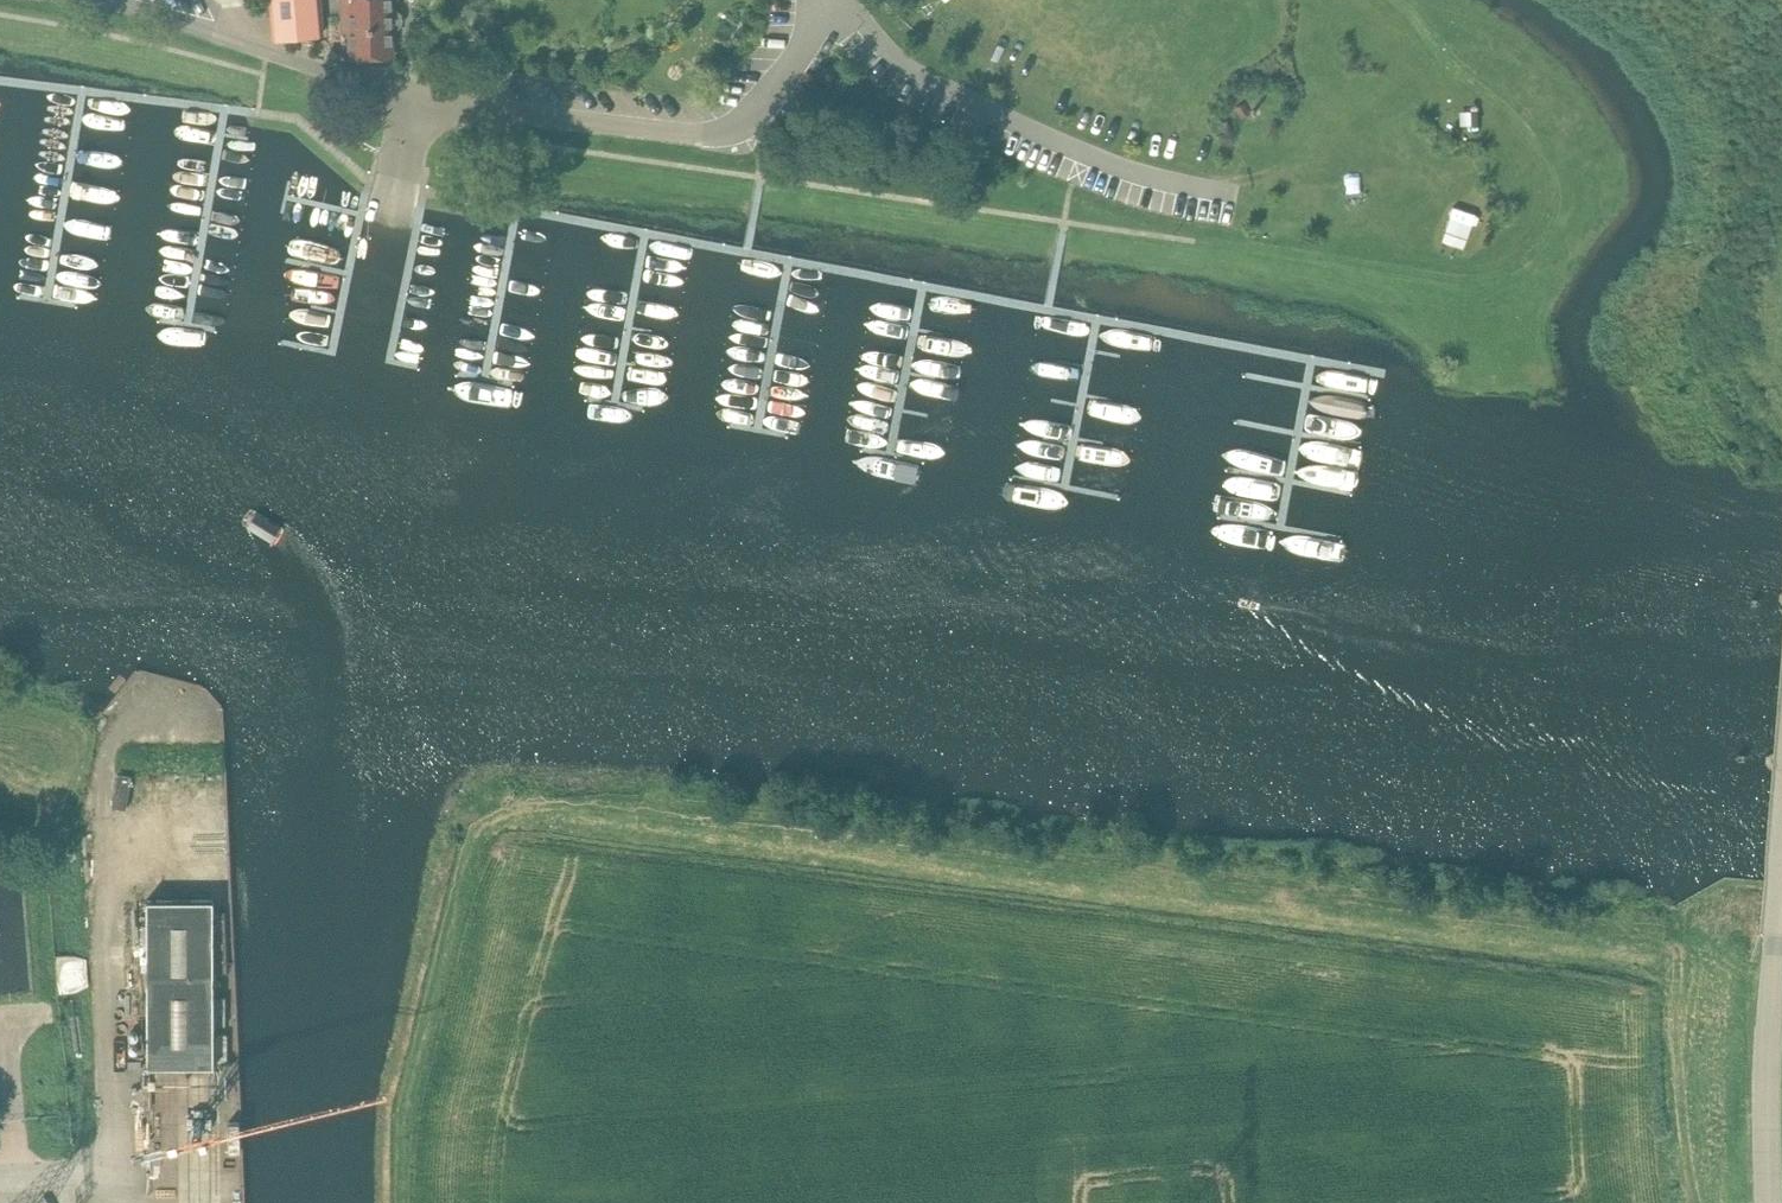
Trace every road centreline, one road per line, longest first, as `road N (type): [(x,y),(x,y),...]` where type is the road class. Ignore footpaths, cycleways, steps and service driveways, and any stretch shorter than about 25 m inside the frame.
road 1 (unclassified): [(0,1178),(115,1180),(108,728),(149,696),(204,699)]
road 2 (unclassified): [(1763,1202),(1781,863)]

